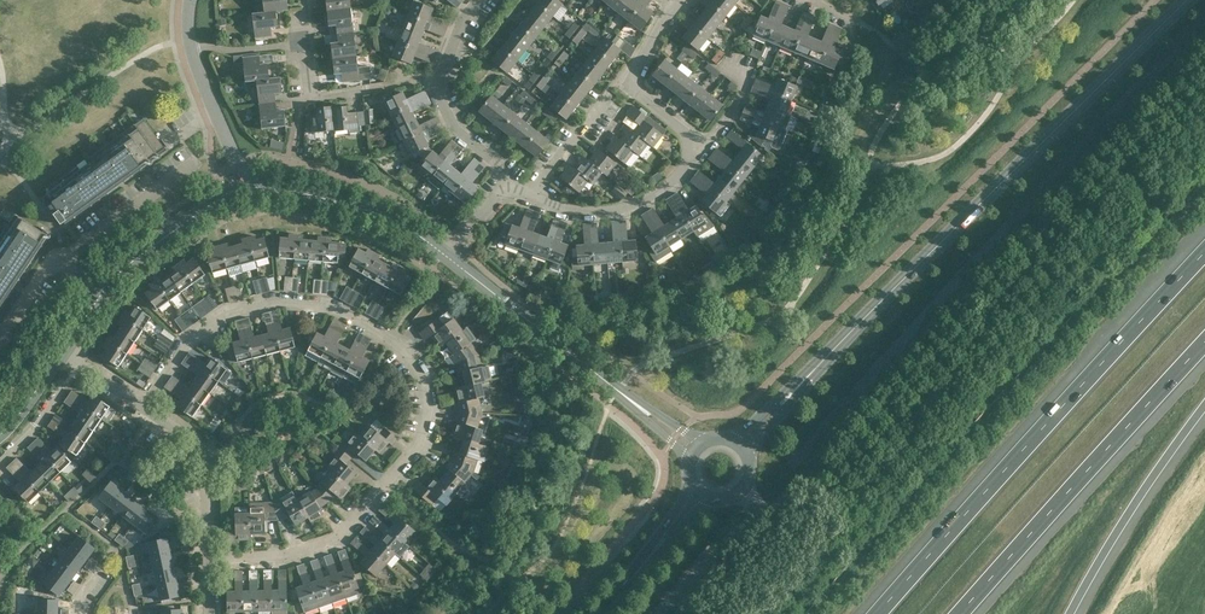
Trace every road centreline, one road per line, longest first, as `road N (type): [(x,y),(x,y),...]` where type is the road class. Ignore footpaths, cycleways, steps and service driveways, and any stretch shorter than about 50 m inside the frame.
road 1 (residential): [(208,557),(284,556),(337,537),(419,440),(423,377),(397,344),(336,311),(278,303),(227,315),(188,343),(144,407)]
road 2 (tertiary): [(794,389),(1185,0)]
road 3 (motorway): [(1204,254),(878,613)]
road 4 (motorway): [(958,613),(1204,344)]
road 5 (motorway): [(1071,613),(1133,506),(1204,405)]
road 6 (tertiary): [(639,405),(446,256)]
road 7 (residential): [(526,194),(574,211),(621,208),(667,185),(689,148)]
road 8 (residential): [(689,148),(683,130),(628,87),(677,2)]
road 9 (tertiary): [(103,292),(210,203),(247,186)]
road 10 (residential): [(208,557),(202,473),(182,432),(144,407)]
road 11 (tertiary): [(446,256),(376,213),(289,190)]
road 12 (unclassified): [(61,258),(197,161)]
road 13 (unclassified): [(247,186),(190,47)]
road 14 (residential): [(526,194),(611,92)]
road 15 (residential): [(312,97),(439,81)]
road 16 (unclassified): [(0,462),(35,429),(80,363)]
road 17 (residential): [(505,184),(500,165),(452,124),(439,81)]
road 18 (residential): [(689,148),(712,135),(741,92),(746,79),(720,64)]

